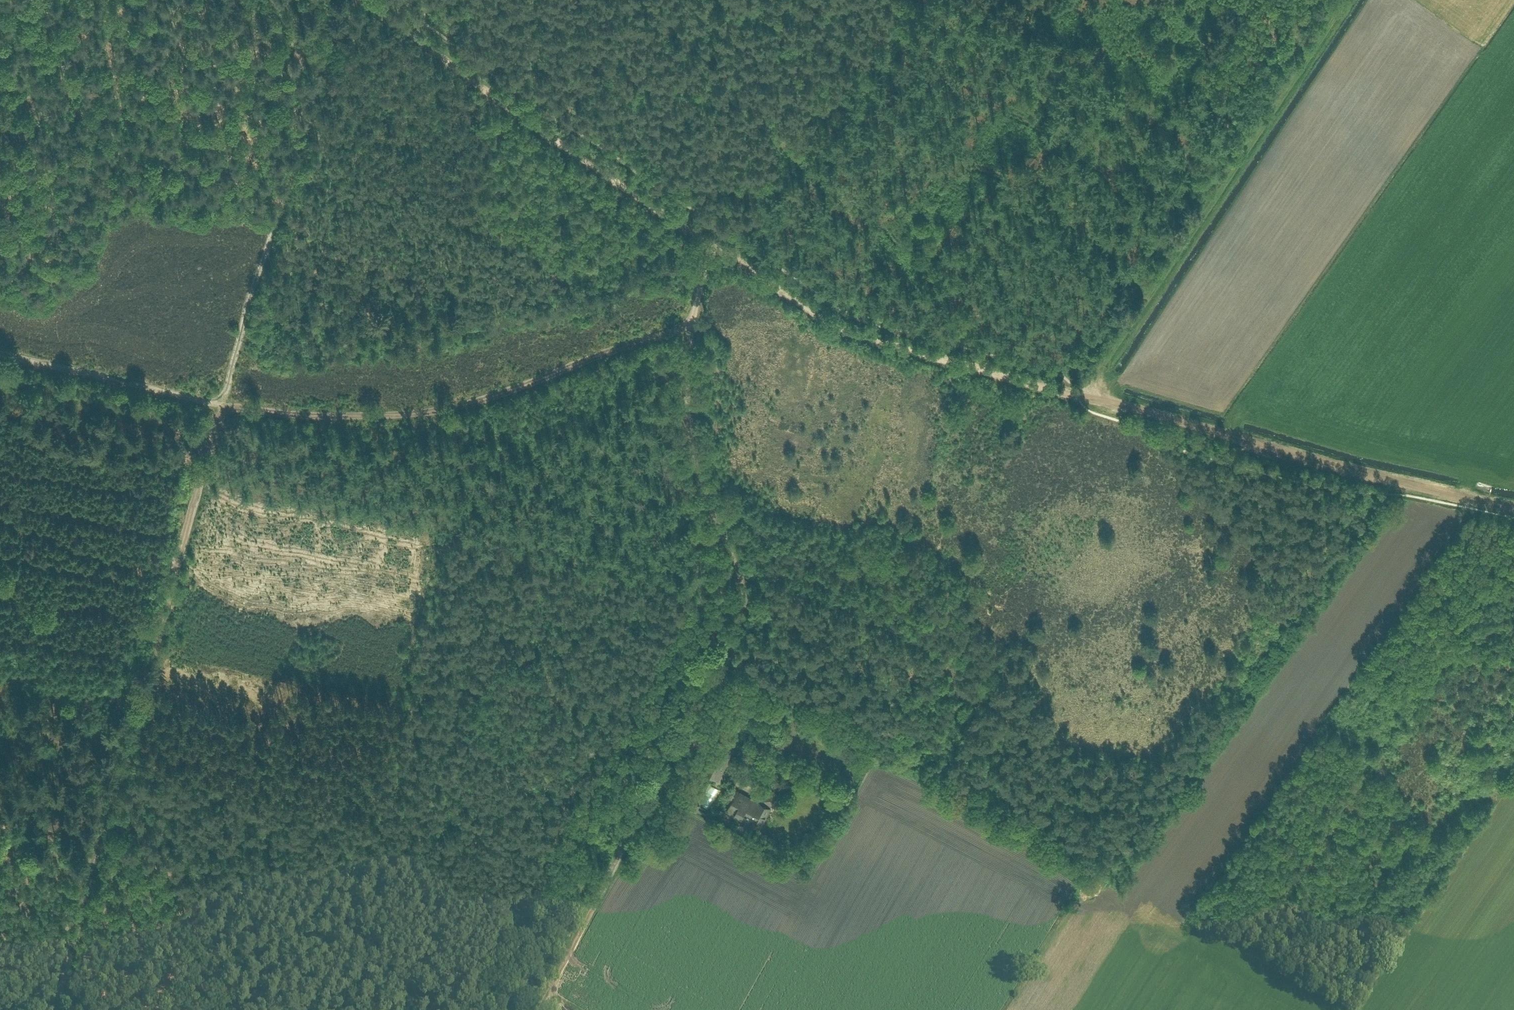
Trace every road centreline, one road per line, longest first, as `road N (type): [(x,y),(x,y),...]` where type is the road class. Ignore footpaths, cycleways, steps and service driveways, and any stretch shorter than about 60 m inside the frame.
road 1 (track): [(712,242),(859,337),(1513,504)]
road 2 (track): [(712,242),(689,325),(686,401),(692,466),(736,564),(739,617),(535,1009)]
road 3 (track): [(0,352),(220,404),(301,414),(405,407),(689,325)]
road 4 (track): [(220,404),(53,1009)]
road 5 (track): [(1345,0),(1089,396)]
road 6 (track): [(375,0),(712,242)]
road 7 (track): [(266,254),(353,0)]
road 8 (track): [(220,404),(266,254)]

